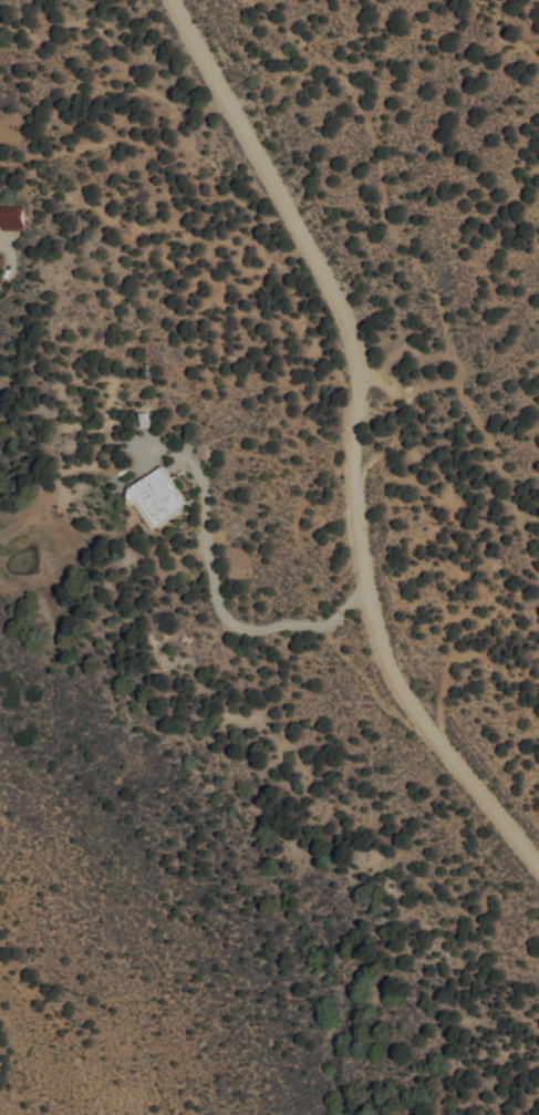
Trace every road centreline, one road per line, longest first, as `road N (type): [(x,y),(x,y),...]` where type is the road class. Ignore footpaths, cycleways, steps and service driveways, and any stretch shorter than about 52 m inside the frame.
road 1 (residential): [(171,0),(351,330),(350,436),(363,586),(397,686),(538,872)]

